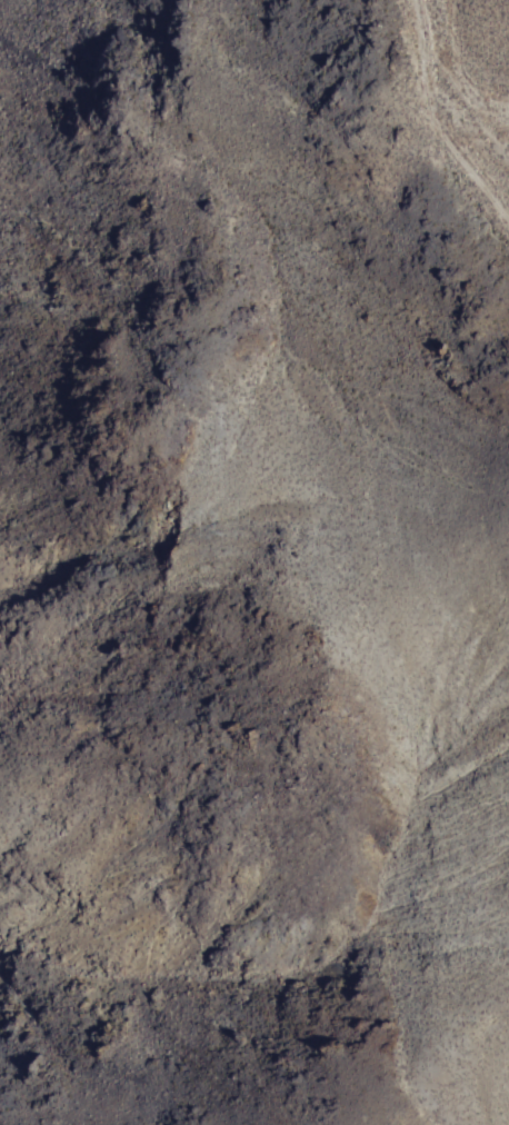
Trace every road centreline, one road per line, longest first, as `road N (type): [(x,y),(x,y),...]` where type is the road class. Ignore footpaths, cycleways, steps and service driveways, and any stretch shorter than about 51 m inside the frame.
road 1 (track): [(508,226),(439,126),(418,0)]

